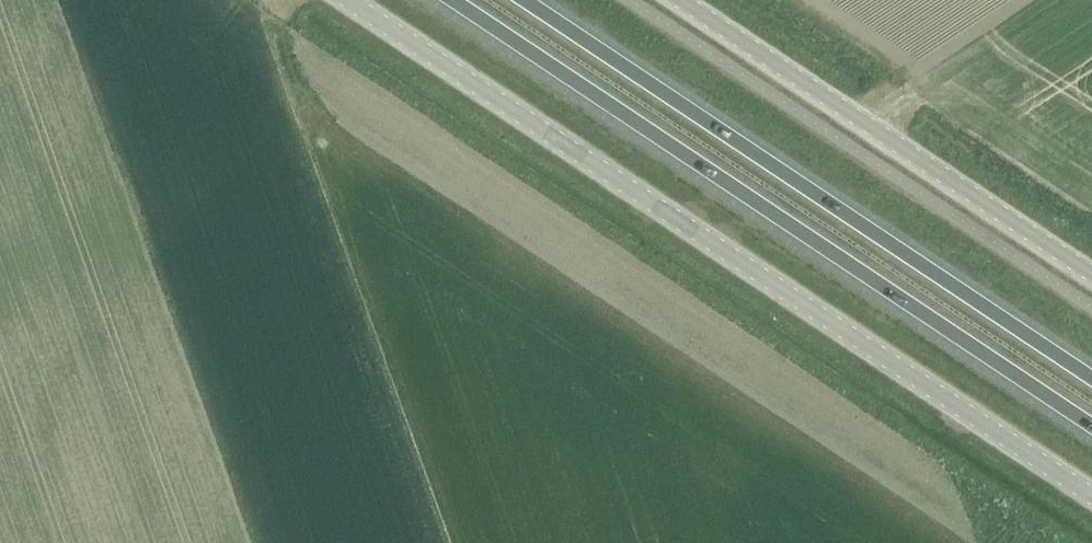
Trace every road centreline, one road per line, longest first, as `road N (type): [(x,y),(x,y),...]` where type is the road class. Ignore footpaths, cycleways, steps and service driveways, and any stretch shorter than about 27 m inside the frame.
road 1 (unclassified): [(346,0),(1091,496)]
road 2 (trunk): [(444,0),(1091,432)]
road 3 (trunk): [(1091,374),(535,0)]
road 4 (tertiary): [(683,0),(1091,274)]

